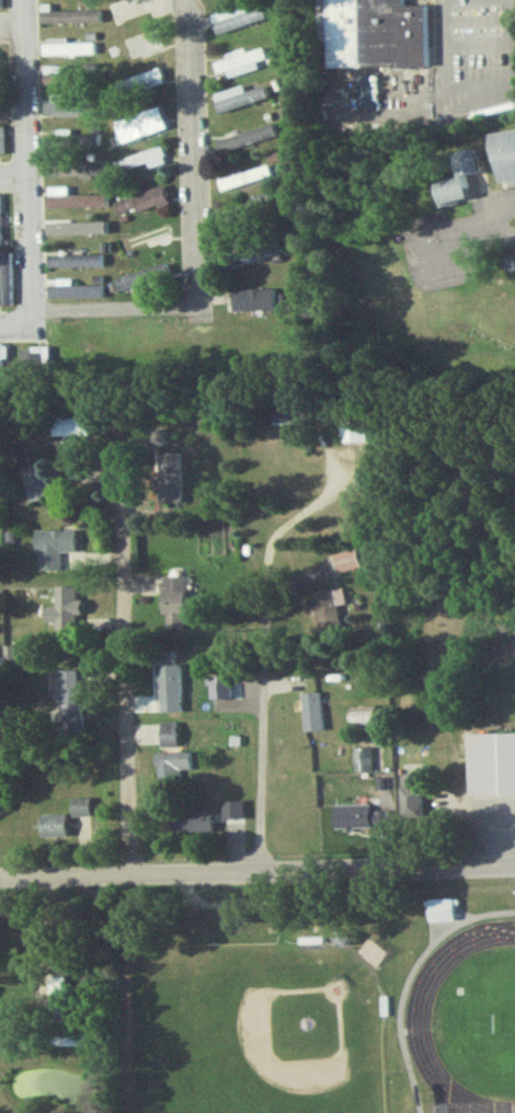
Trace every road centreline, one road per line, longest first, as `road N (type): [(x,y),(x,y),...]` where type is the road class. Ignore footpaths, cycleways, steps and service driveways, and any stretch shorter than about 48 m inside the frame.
road 1 (residential): [(0,881),(514,869)]
road 2 (residential): [(127,877),(116,457)]
road 3 (residential): [(165,305),(193,297),(197,274),(184,0)]
road 4 (residential): [(30,312),(22,0)]
road 5 (residential): [(260,874),(267,569)]
road 6 (residential): [(0,322),(30,312),(165,305)]

